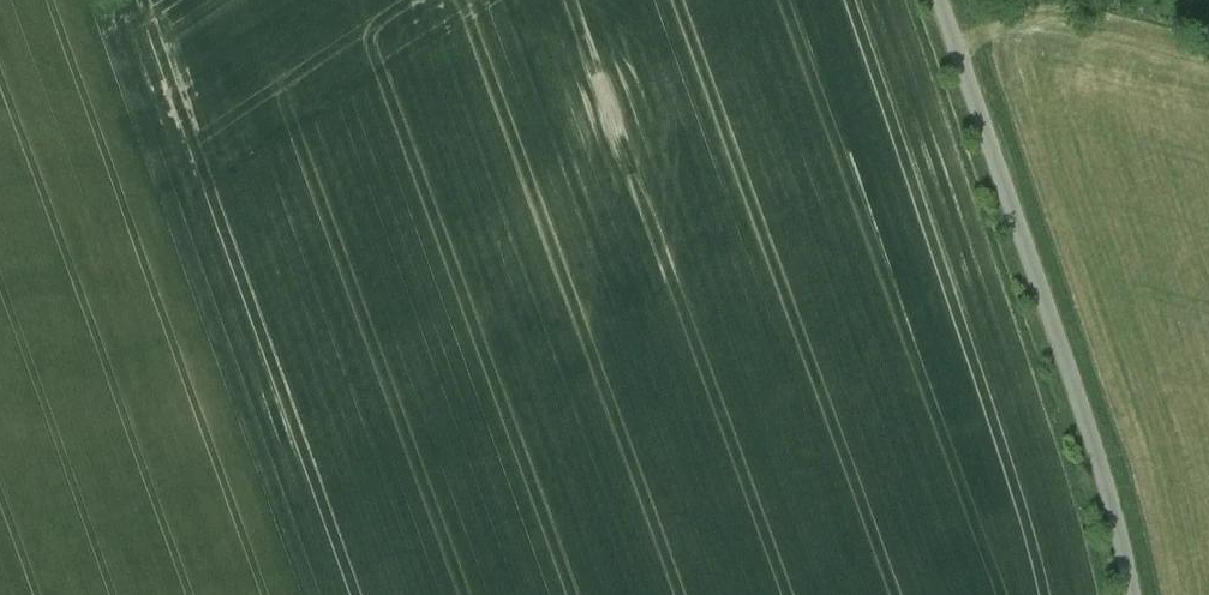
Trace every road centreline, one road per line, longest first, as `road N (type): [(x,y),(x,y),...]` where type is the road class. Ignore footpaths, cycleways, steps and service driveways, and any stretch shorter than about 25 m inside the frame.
road 1 (unclassified): [(937,0),(1102,475),(1124,594)]

